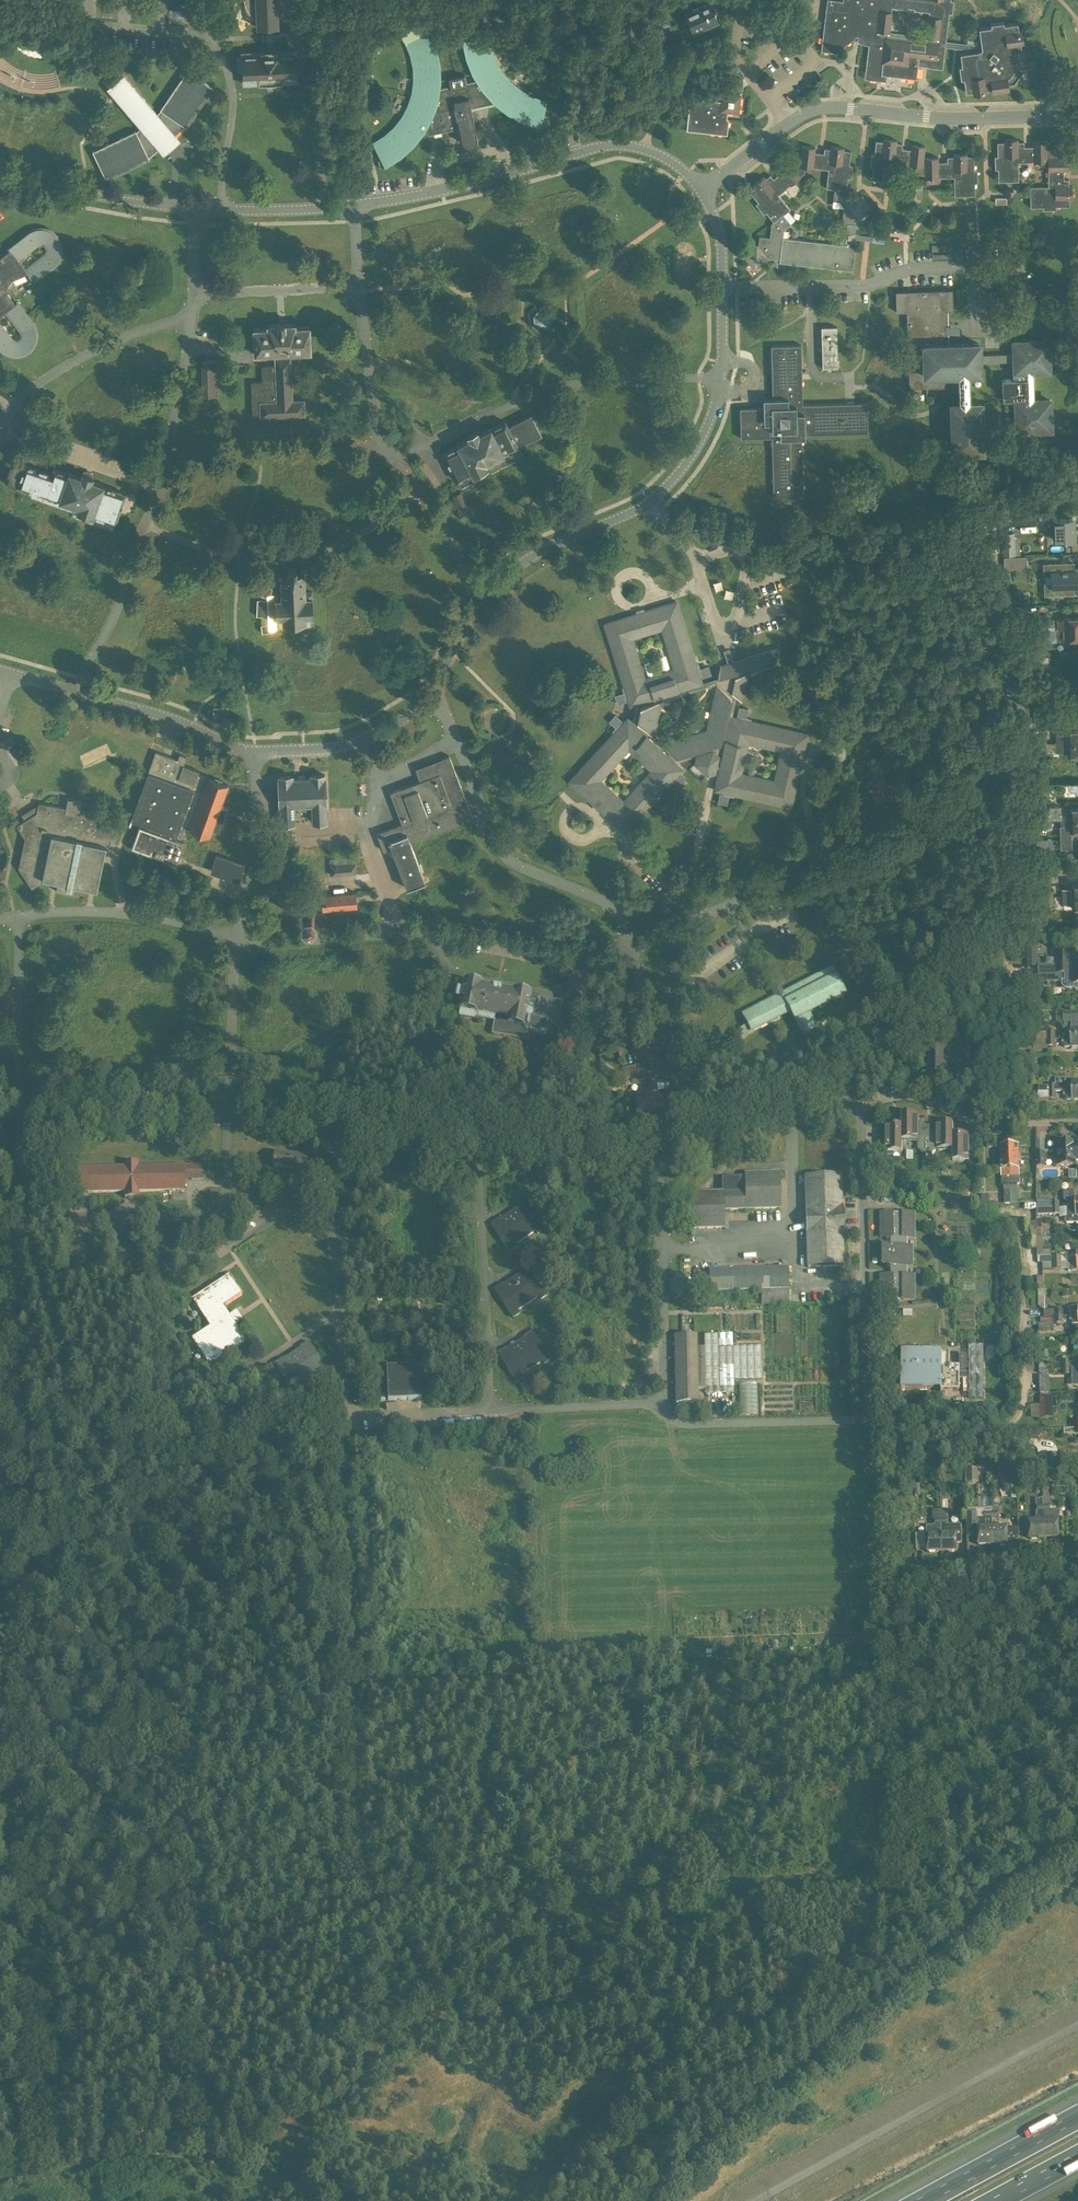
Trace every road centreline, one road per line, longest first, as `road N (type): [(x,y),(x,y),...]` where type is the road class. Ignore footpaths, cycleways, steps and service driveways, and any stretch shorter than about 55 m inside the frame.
road 1 (residential): [(860,1110),(864,1416),(681,1424),(665,1403)]
road 2 (track): [(343,1438),(306,1450),(89,1449),(28,1245),(7,1216)]
road 3 (residential): [(630,947),(668,935),(1020,751)]
road 4 (residential): [(331,1125),(348,1411),(491,1410)]
road 5 (residential): [(237,938),(448,931),(542,949),(630,947)]
road 6 (residential): [(1020,751),(1020,834),(991,929),(941,1000),(850,1075)]
road 7 (track): [(1017,1215),(1025,1394),(1018,1415),(996,1433),(864,1416)]
road 8 (residential): [(394,463),(549,390),(721,379)]
road 9 (residential): [(630,947),(608,904),(522,868),(498,847),(444,714),(428,698)]
road 10 (residential): [(487,593),(535,554),(635,511),(666,487),(703,434),(721,379)]
road 11 (residential): [(644,149),(598,147),(436,192),(353,205)]
road 12 (residential): [(222,210),(233,97),(213,44),(202,34),(90,27)]
road 13 (unclassified): [(788,124),(834,107),(954,118),(1077,115)]
road 14 (residential): [(491,1410),(477,1142)]
road 15 (residential): [(665,1403),(658,1139)]
road 16 (track): [(348,1411),(339,1458),(349,1667)]
road 17 (residential): [(162,490),(217,448),(273,432),(323,433),(383,455)]
road 18 (residential): [(15,917),(126,914),(237,938)]
road 19 (residential): [(1077,1121),(985,1125),(915,1097),(860,1110)]
road 20 (residential): [(0,426),(38,385),(93,351),(191,320)]
road 21 (residential): [(73,691),(120,604),(162,490)]
road 22 (residential): [(229,1115),(21,1119)]
road 23 (residential): [(21,1119),(15,917)]
road 24 (residential): [(195,209),(0,172)]
road 25 (residential): [(699,1131),(630,947)]
road 26 (residential): [(721,379),(721,242),(700,190)]
road 27 (residential): [(73,691),(255,752)]
road 28 (residential): [(237,938),(258,851),(255,752)]
road 29 (residential): [(255,752),(342,747),(403,719),(428,698)]
road 30 (residential): [(658,1139),(477,1142)]
road 31 (residential): [(229,1115),(237,938)]
road 32 (residential): [(327,208),(299,35)]
road 33 (unclassified): [(644,149),(677,73),(723,20),(716,0)]
road 34 (residential): [(491,1410),(665,1403)]
road 35 (motorway): [(1077,2117),(924,2200)]
road 36 (residential): [(162,490),(191,320)]
road 37 (residential): [(383,455),(359,286)]
road 38 (residential): [(911,1572),(1077,1554)]
road 39 (track): [(954,985),(975,987),(988,1000),(1016,1124)]
road 40 (residential): [(927,557),(977,618),(1017,695)]
road 41 (residential): [(194,295),(359,286)]
road 42 (residential): [(850,1075),(790,1105),(699,1131)]
road 43 (residential): [(487,593),(394,463)]
road 44 (track): [(344,1433),(410,1476),(433,1541)]
road 45 (residential): [(477,1142),(331,1125)]
road 46 (residential): [(744,0),(737,58),(788,124)]
road 47 (residential): [(428,698),(487,593)]

